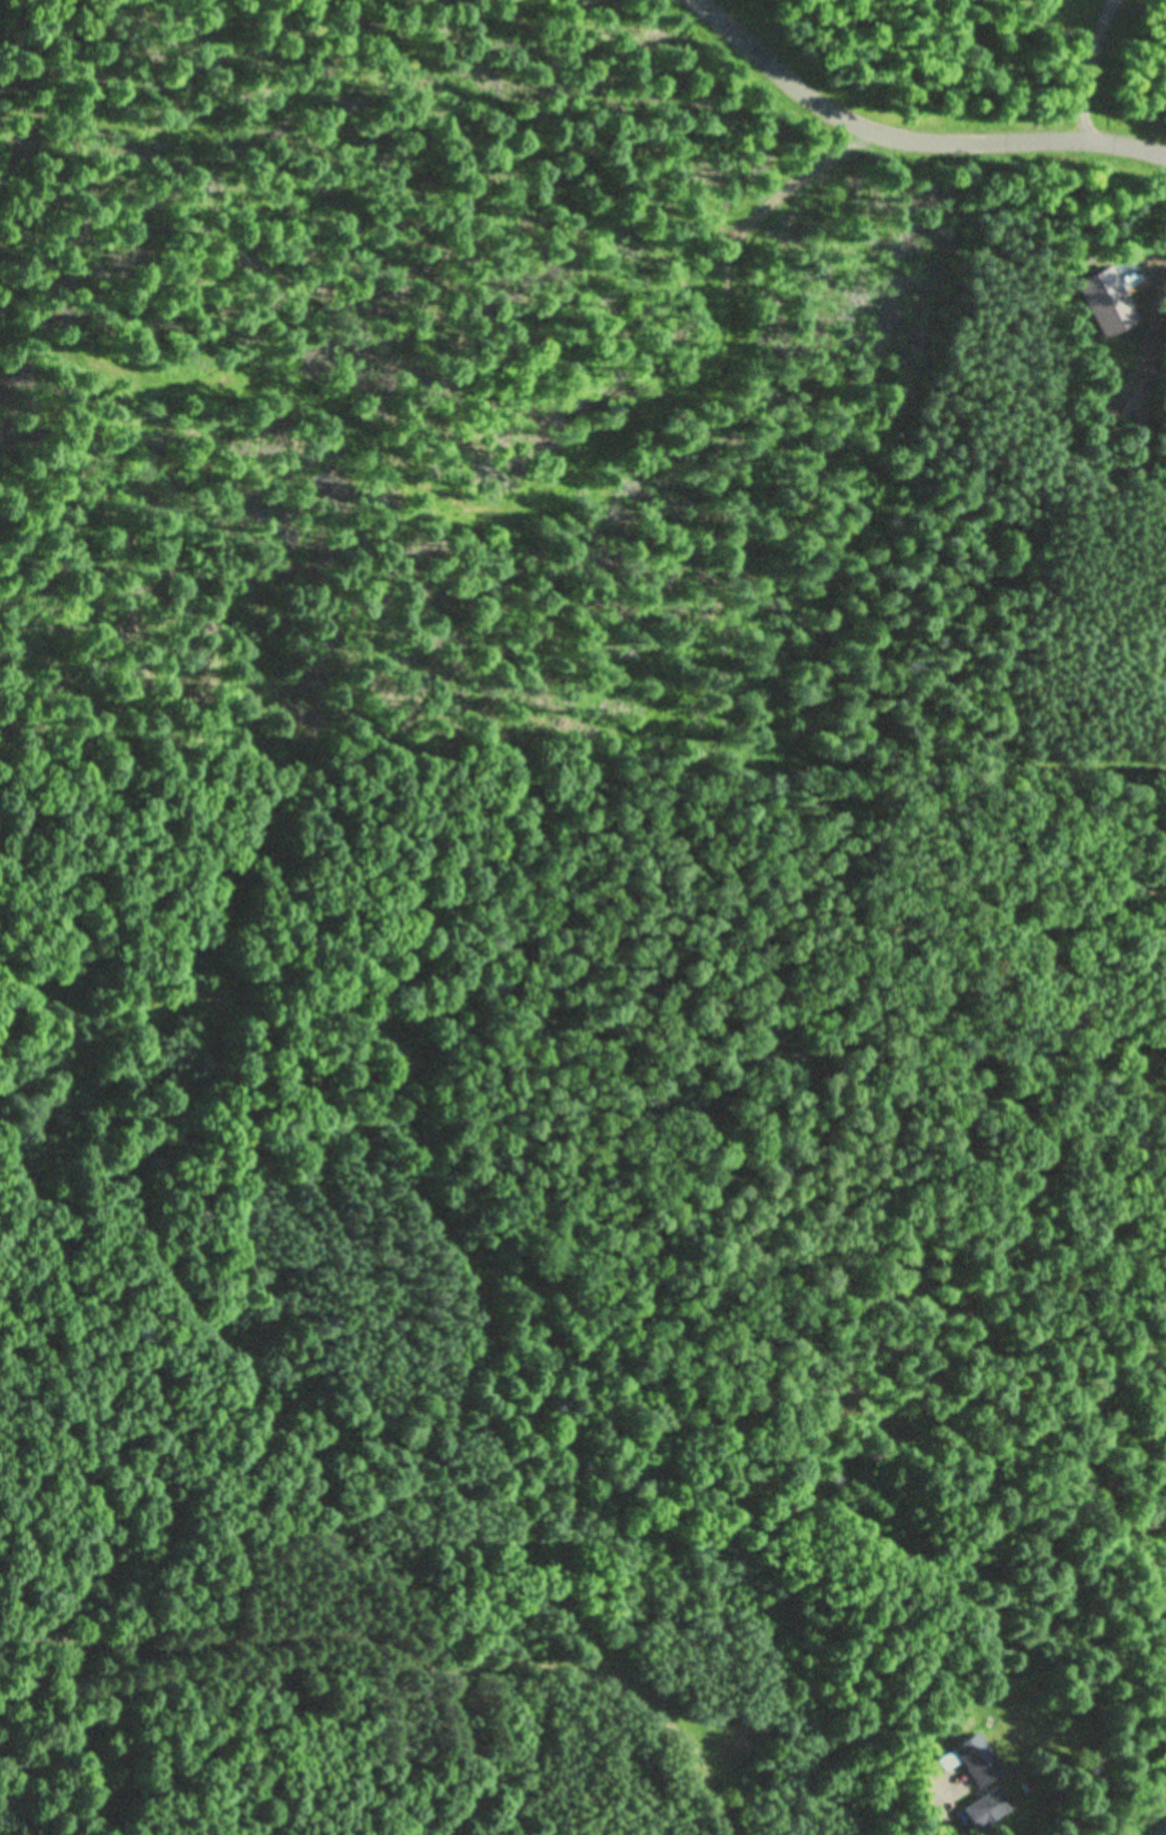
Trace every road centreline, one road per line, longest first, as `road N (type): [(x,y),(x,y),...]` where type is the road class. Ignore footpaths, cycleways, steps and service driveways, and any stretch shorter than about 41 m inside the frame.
road 1 (residential): [(692,0),(822,107),(892,141),(1085,146),(1165,157)]

